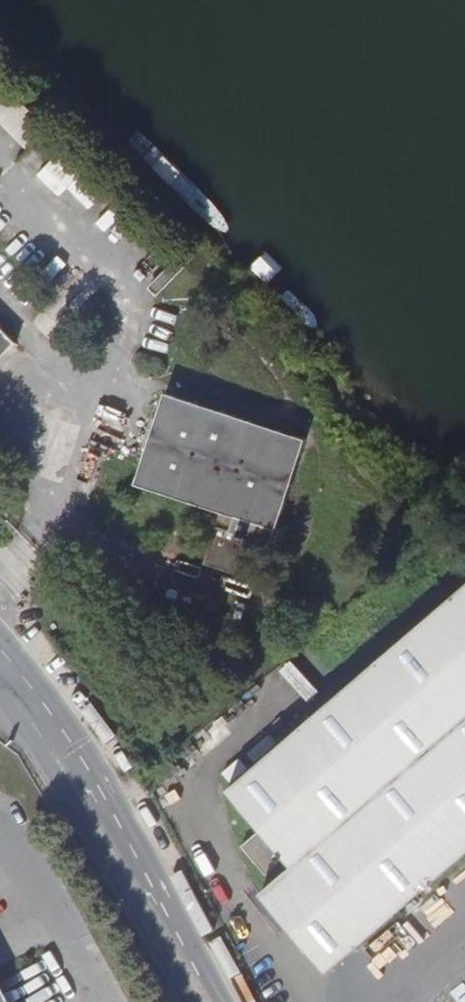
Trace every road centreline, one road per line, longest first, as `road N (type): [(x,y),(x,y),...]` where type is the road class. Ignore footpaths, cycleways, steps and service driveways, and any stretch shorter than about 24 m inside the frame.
road 1 (secondary): [(206,1001),(67,756),(0,664)]

